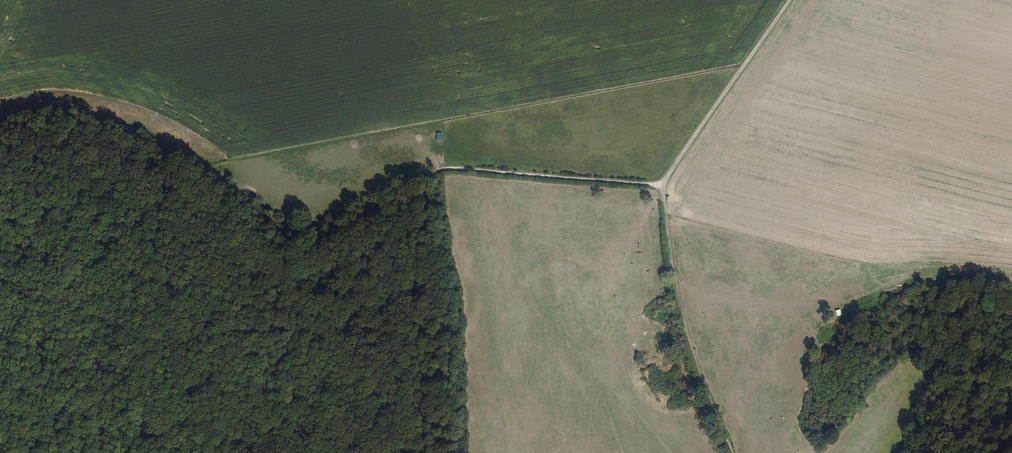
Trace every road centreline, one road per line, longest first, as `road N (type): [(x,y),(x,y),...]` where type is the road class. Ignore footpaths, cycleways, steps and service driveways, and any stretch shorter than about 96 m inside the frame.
road 1 (track): [(793,0),(665,188),(450,168),(272,262)]
road 2 (track): [(272,262),(0,408)]
road 3 (track): [(0,167),(149,186),(272,262)]
road 4 (track): [(665,188),(680,309),(734,452)]
road 5 (track): [(272,262),(257,452)]

